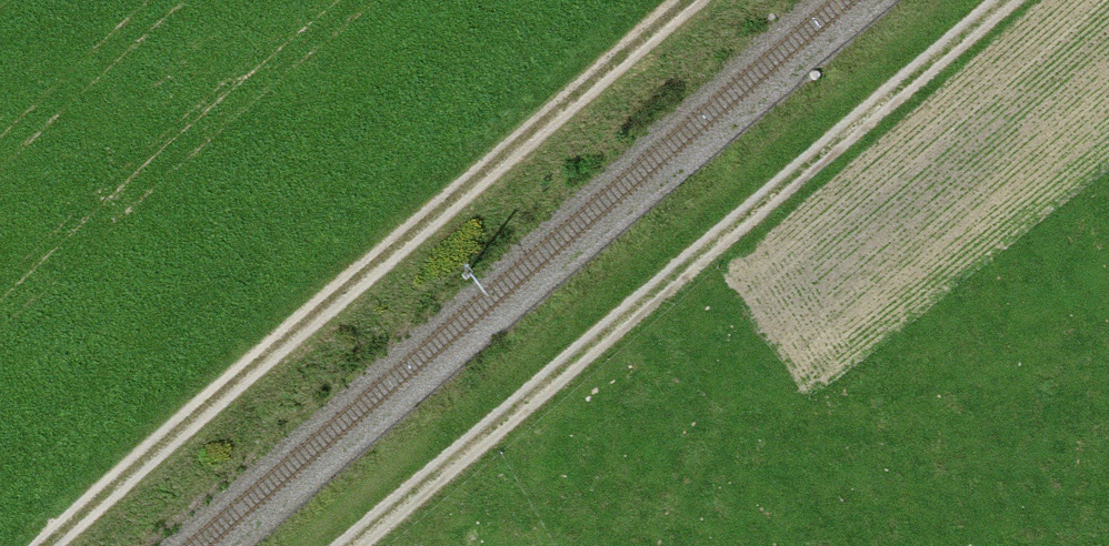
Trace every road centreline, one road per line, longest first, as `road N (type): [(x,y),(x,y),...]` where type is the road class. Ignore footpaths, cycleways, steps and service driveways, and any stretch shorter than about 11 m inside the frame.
road 1 (track): [(347,545),(994,0)]
road 2 (track): [(720,0),(85,545)]

